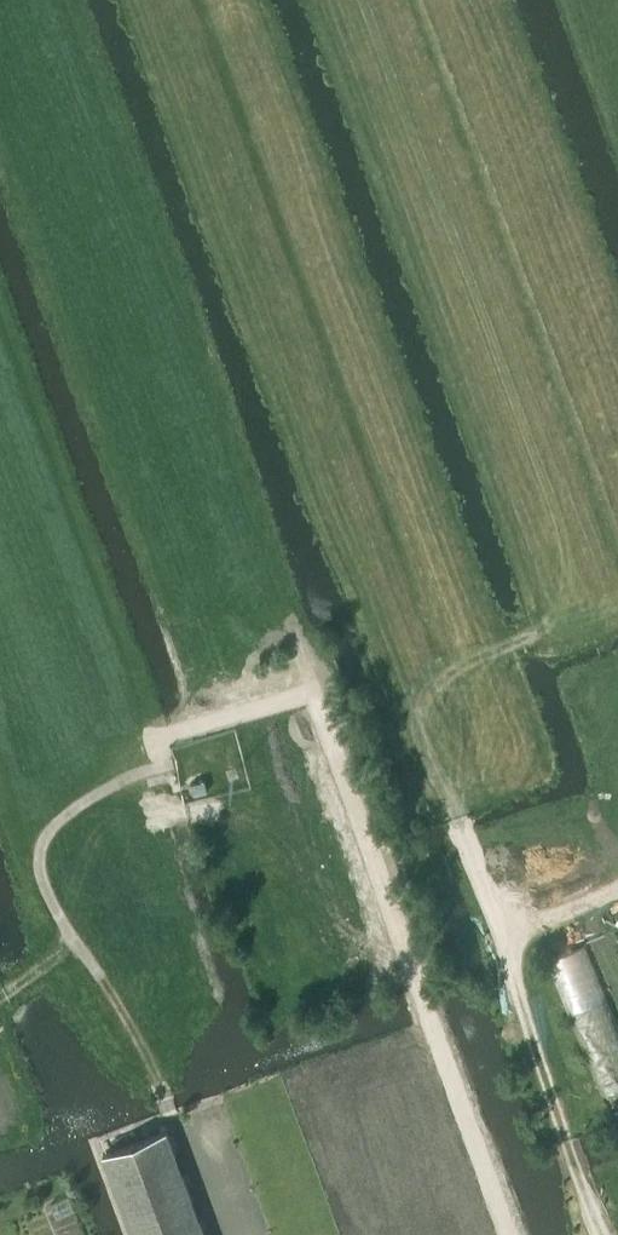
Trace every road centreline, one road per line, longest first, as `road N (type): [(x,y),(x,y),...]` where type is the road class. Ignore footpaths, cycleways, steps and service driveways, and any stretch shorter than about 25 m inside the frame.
road 1 (track): [(230,1234),(187,1118),(98,1151),(129,1234)]

